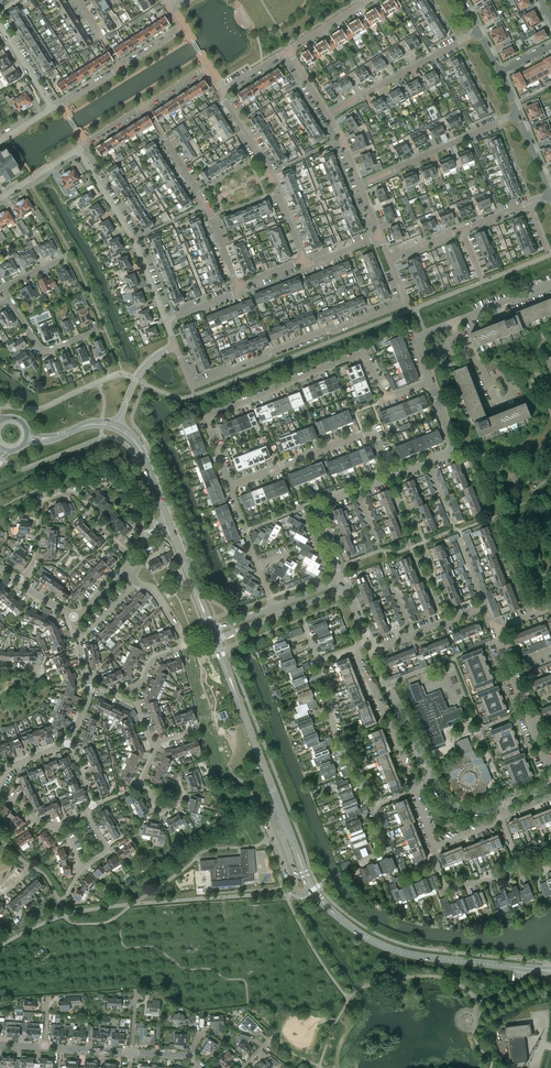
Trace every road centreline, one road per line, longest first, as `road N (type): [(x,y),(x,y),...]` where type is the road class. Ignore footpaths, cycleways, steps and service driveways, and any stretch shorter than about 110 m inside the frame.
road 1 (tertiary): [(530,969),(412,955),(334,914),(310,887),(238,700)]
road 2 (residential): [(175,346),(192,387),(400,306),(388,258)]
road 3 (residential): [(230,487),(209,415),(356,356),(365,358),(387,398)]
road 4 (residential): [(447,427),(455,424),(530,616)]
road 5 (residential): [(241,291),(213,218),(145,105)]
road 6 (residential): [(20,580),(36,556),(42,504),(66,493),(129,555)]
road 7 (residential): [(230,487),(368,433),(391,474)]
road 8 (residential): [(305,262),(271,173),(219,91)]
road 9 (residential): [(166,319),(133,238),(77,150)]
road 10 (residential): [(430,382),(422,335),(550,285)]
road 11 (residential): [(51,107),(181,30),(167,6)]
road 12 (residential): [(361,185),(518,114)]
road 13 (residential): [(327,114),(478,32)]
road 14 (residential): [(111,695),(140,684),(152,660),(183,645),(150,590),(137,582)]
road 15 (residential): [(494,630),(550,777)]
road 16 (residential): [(341,580),(320,505),(391,474)]
road 17 (residential): [(354,646),(414,789)]
road 18 (residential): [(376,803),(333,728),(318,663)]
road 19 (residential): [(433,780),(370,651)]
road 20 (residential): [(370,651),(479,609),(494,630)]
road 21 (residential): [(100,330),(42,352),(4,288)]

